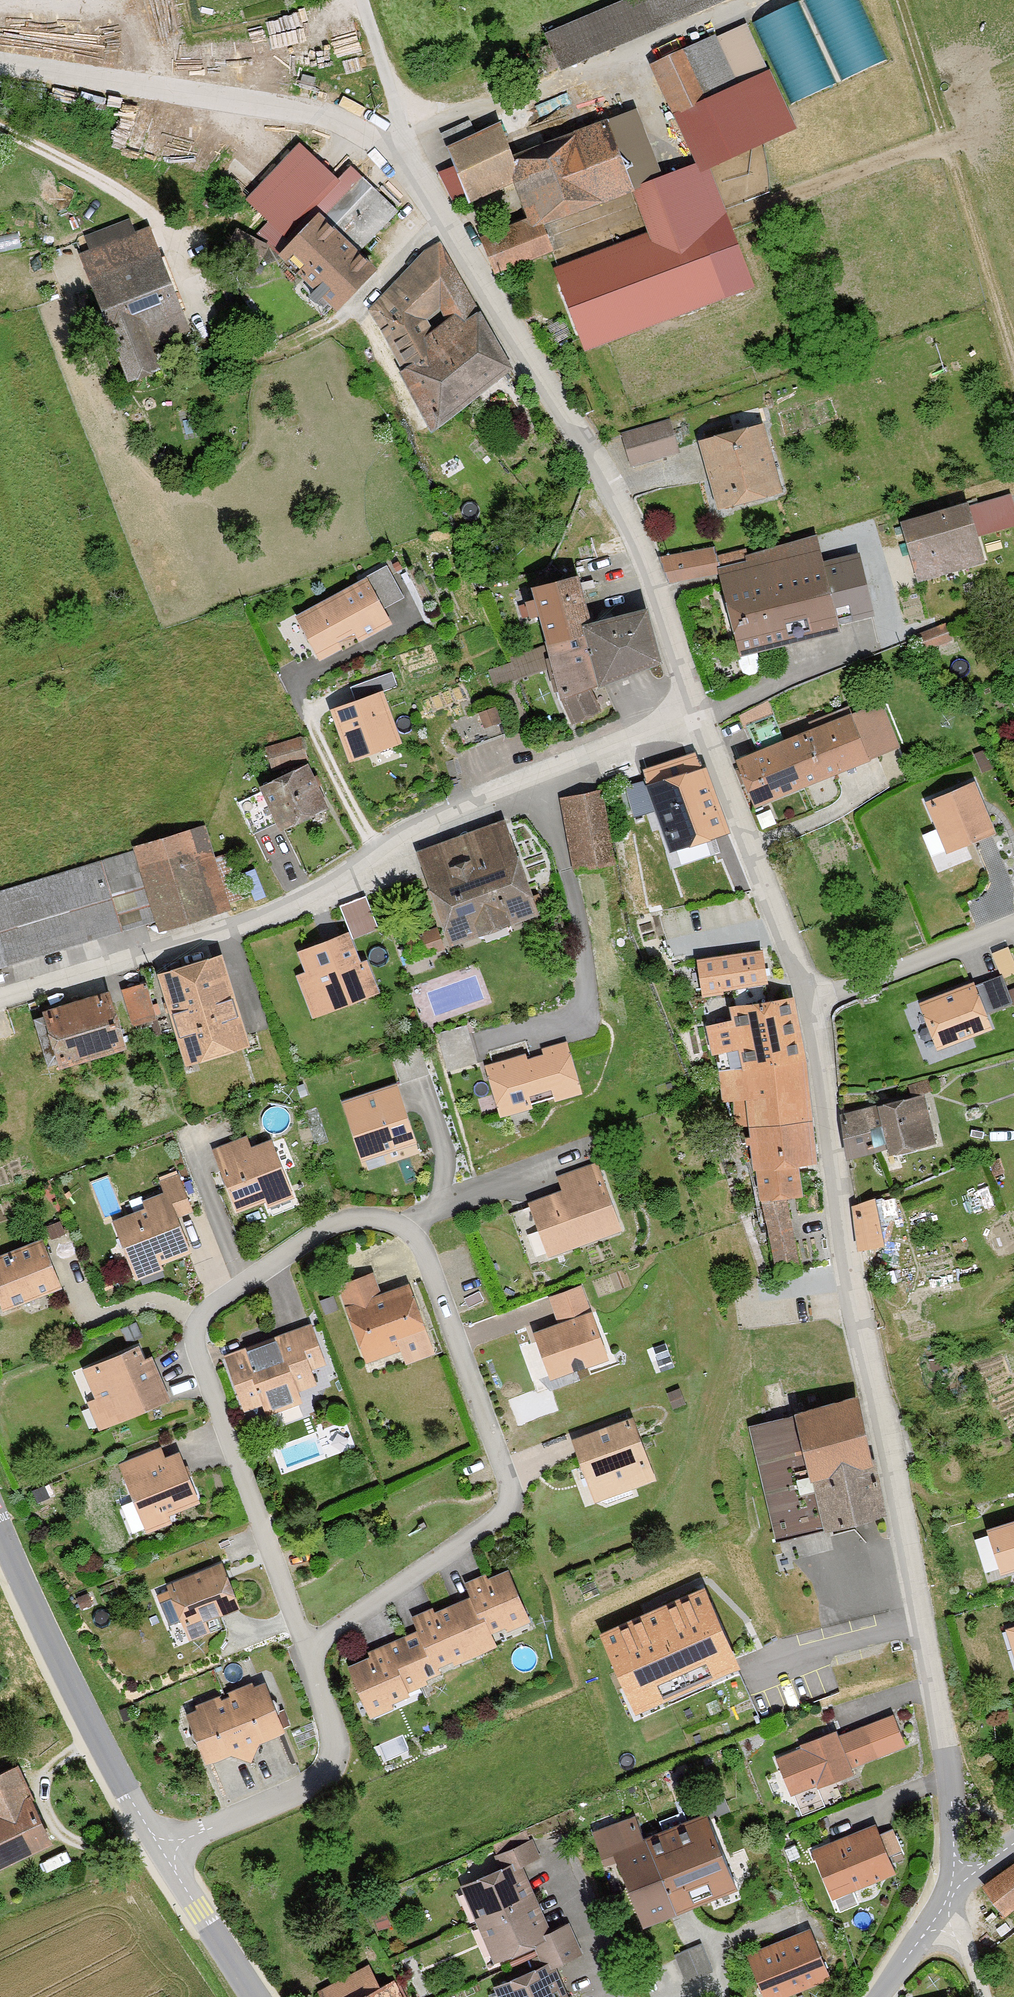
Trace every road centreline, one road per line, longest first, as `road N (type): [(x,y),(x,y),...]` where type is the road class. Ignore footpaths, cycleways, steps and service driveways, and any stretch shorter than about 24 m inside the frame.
road 1 (residential): [(701,715),(636,535),(400,156),(308,109),(0,66)]
road 2 (residential): [(976,1858),(948,1765),(895,1463),(860,1329),(812,1004)]
road 3 (residential): [(0,1002),(254,925),(412,829),(701,715)]
road 4 (tertiary): [(0,1529),(129,1799),(256,1996)]
road 5 (track): [(900,0),(1013,353)]
road 6 (residential): [(812,1004),(701,715)]
road 7 (residential): [(1013,921),(812,1004)]
road 8 (track): [(380,851),(301,703)]
road 9 (unclassified): [(976,1858),(882,1996)]

